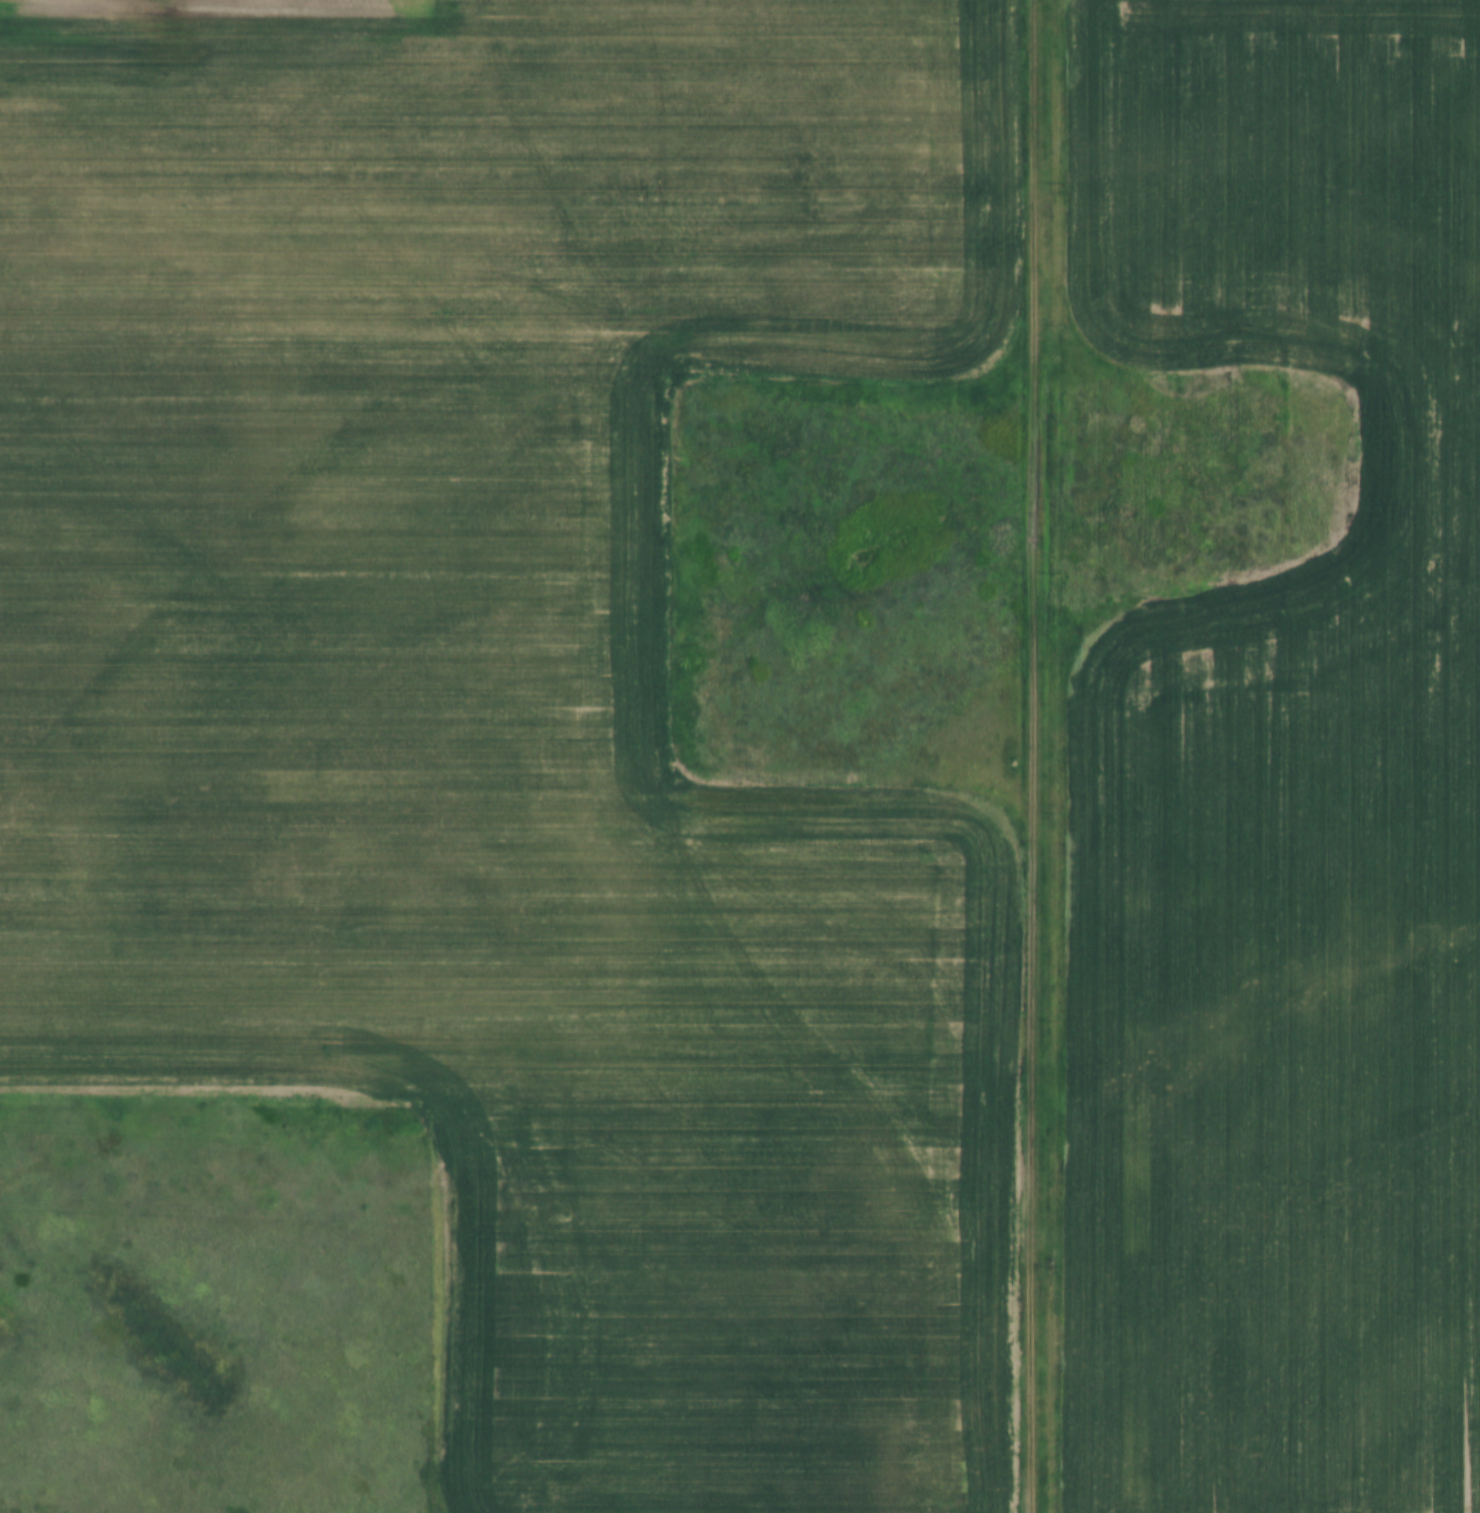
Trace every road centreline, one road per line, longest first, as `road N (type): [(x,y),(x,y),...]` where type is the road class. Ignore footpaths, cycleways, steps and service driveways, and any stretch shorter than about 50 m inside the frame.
road 1 (track): [(1031,1512),(1022,852),(1035,0)]

